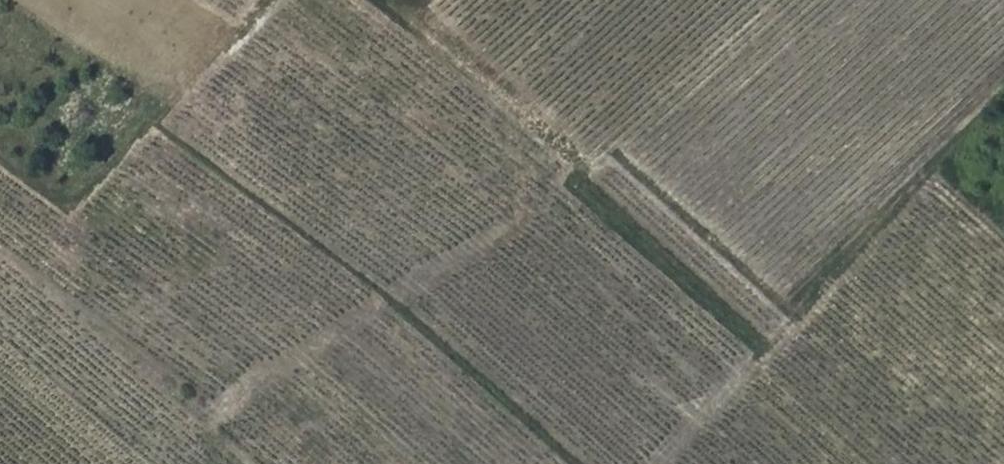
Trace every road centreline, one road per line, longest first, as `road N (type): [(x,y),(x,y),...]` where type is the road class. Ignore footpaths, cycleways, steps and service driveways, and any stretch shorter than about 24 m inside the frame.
road 1 (track): [(0,162),(66,211),(272,0)]

